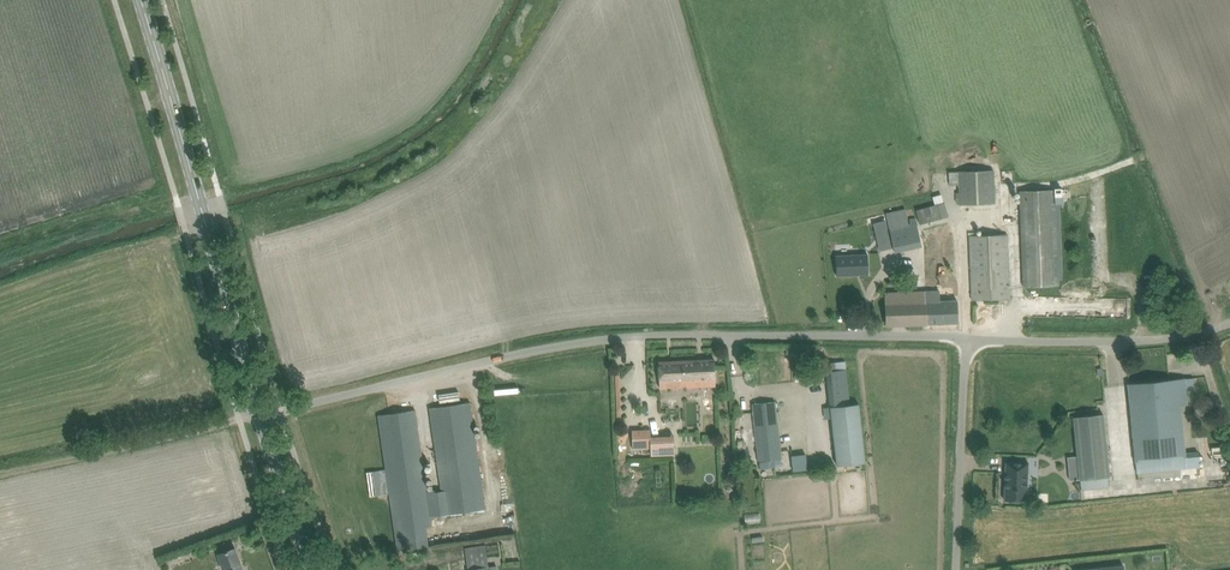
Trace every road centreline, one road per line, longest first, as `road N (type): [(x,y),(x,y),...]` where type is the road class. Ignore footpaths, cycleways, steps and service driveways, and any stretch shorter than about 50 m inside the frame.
road 1 (unclassified): [(965,337),(635,336),(491,360),(281,411)]
road 2 (secondary): [(261,416),(140,0)]
road 3 (unclassified): [(1229,317),(1157,338),(965,337)]
road 4 (track): [(0,475),(240,420)]
road 5 (unclassified): [(954,569),(965,337)]
road 6 (secondary): [(313,569),(261,416)]

